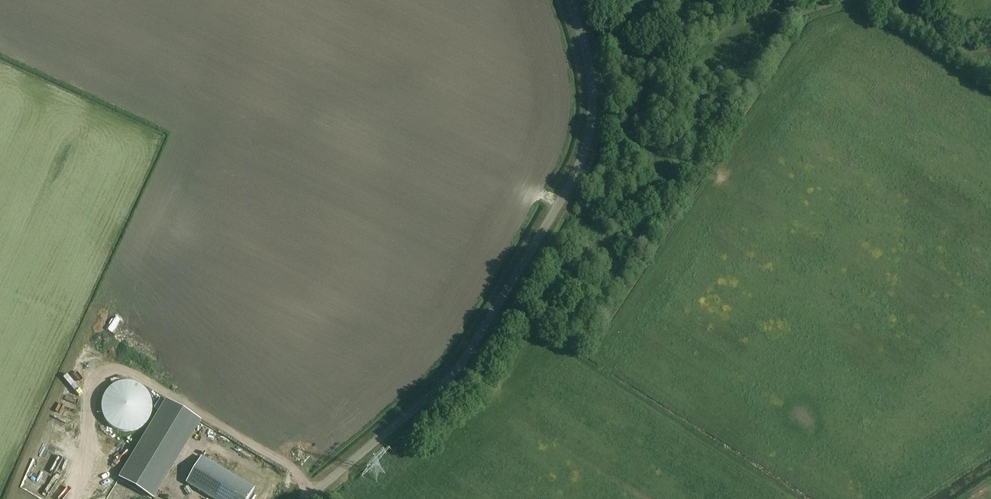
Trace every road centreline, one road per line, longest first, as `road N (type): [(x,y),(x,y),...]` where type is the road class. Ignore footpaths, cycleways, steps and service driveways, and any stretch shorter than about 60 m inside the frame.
road 1 (unclassified): [(308,498),(464,360),(575,175),(592,111),(570,0)]

